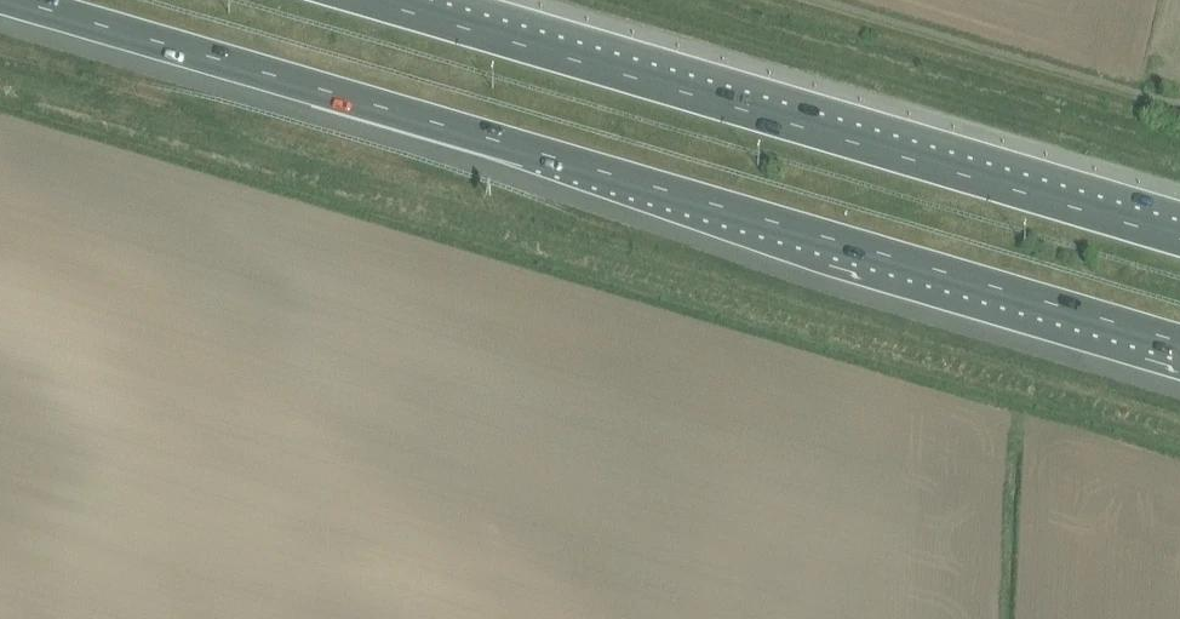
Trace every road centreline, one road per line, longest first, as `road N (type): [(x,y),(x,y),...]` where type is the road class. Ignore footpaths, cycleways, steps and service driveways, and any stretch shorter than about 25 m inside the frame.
road 1 (motorway): [(11,0),(1179,340)]
road 2 (motorway): [(1179,240),(367,0)]

